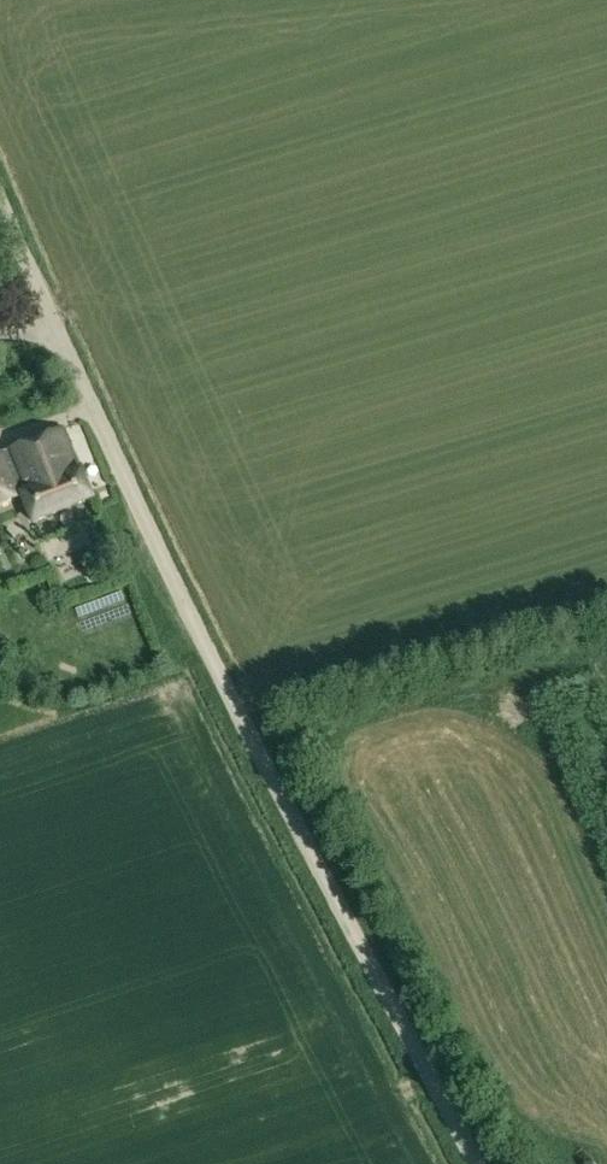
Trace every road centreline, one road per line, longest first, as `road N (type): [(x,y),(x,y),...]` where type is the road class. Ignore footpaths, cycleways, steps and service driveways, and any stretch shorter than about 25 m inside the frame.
road 1 (unclassified): [(479,1163),(261,755),(53,329)]
road 2 (unclassified): [(53,329),(0,198)]

